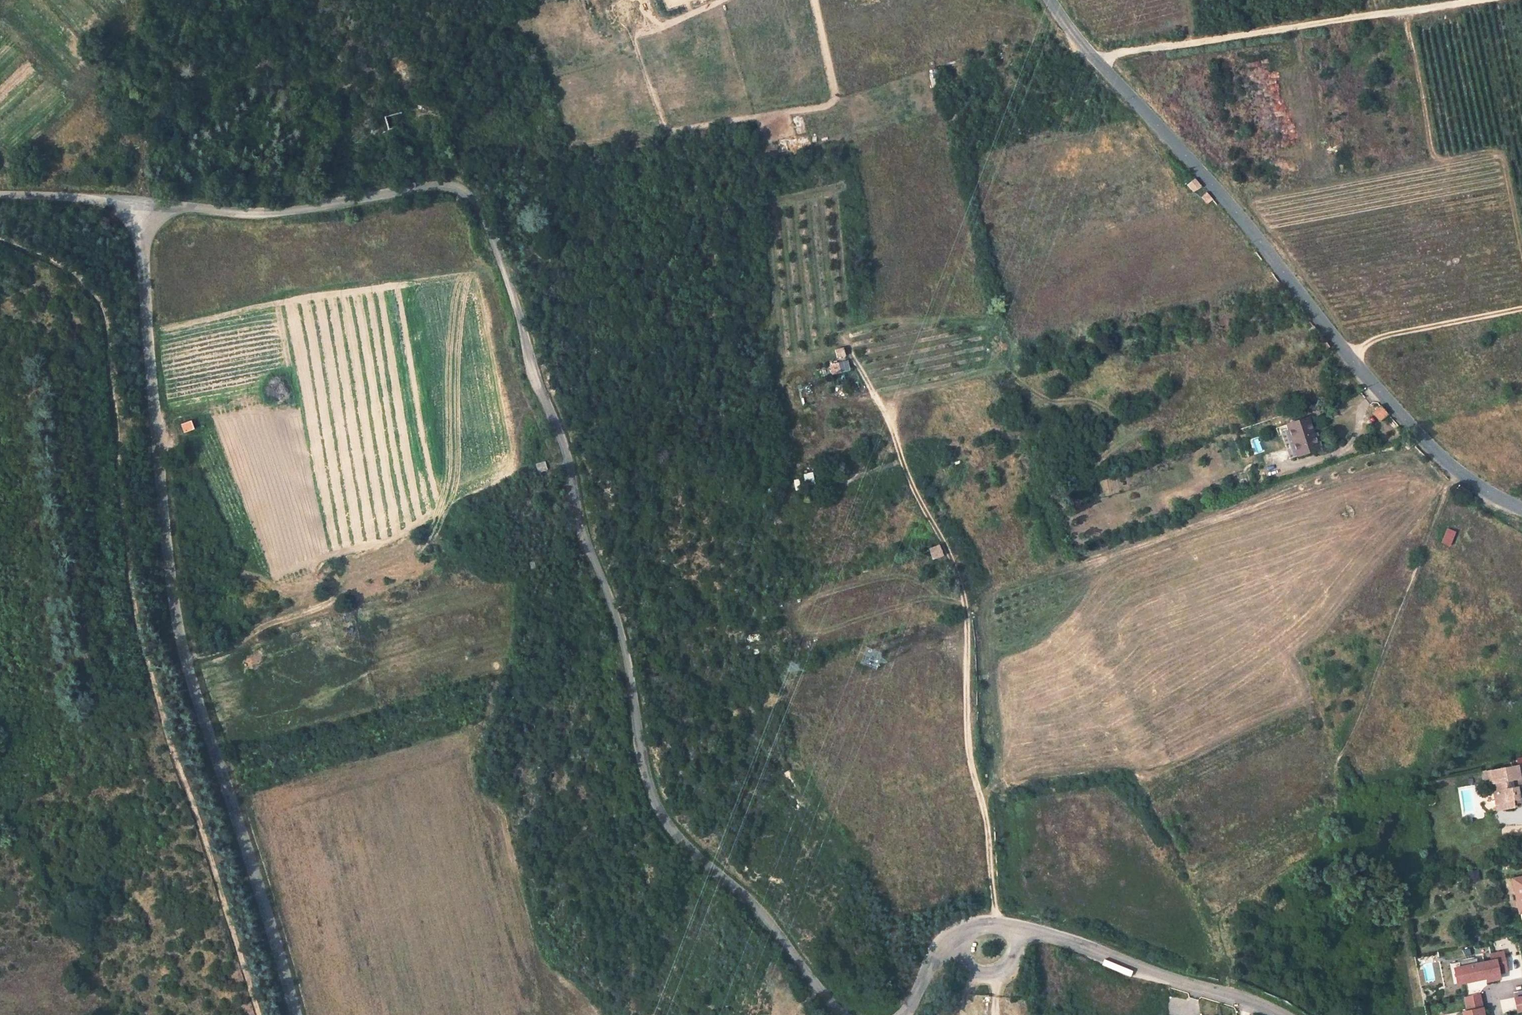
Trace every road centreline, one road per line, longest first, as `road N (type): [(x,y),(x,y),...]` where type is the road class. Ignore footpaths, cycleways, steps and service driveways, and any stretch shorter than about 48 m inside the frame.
road 1 (unclassified): [(844,1014),(655,812),(617,619),(560,437),(532,373),(517,305),(456,187),(268,216),(151,207)]
road 2 (unclassified): [(151,207),(141,260),(174,606),(296,1014)]
road 3 (tertiary): [(1521,507),(1455,473),(1197,168),(1067,32),(1051,0)]
road 4 (track): [(997,925),(987,817),(971,760),(961,582),(852,355)]
road 5 (track): [(1098,64),(1165,44),(1476,0)]
road 6 (track): [(444,508),(415,552),(349,575),(335,599),(318,609),(184,659)]
road 7 (unclassified): [(1249,1002),(1019,929)]
road 8 (track): [(1352,356),(1374,338),(1521,308)]
road 9 (unclassified): [(151,207),(0,198)]
road 10 (unclassified): [(961,934),(970,970),(987,976),(1007,968),(1019,929)]

